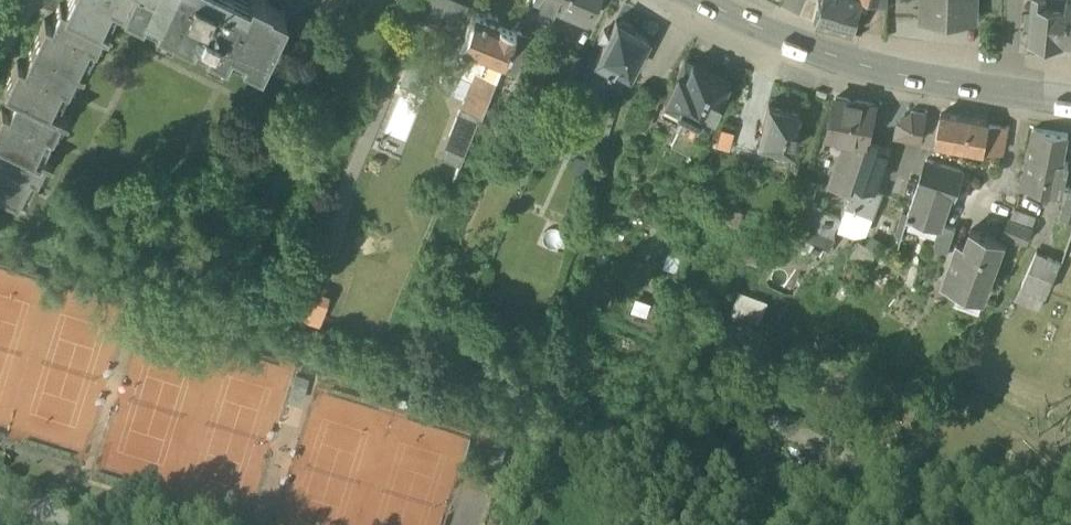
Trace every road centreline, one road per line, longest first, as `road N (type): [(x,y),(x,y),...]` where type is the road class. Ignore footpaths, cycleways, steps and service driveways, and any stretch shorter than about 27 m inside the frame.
road 1 (tertiary): [(1070,89),(863,55),(704,0)]

